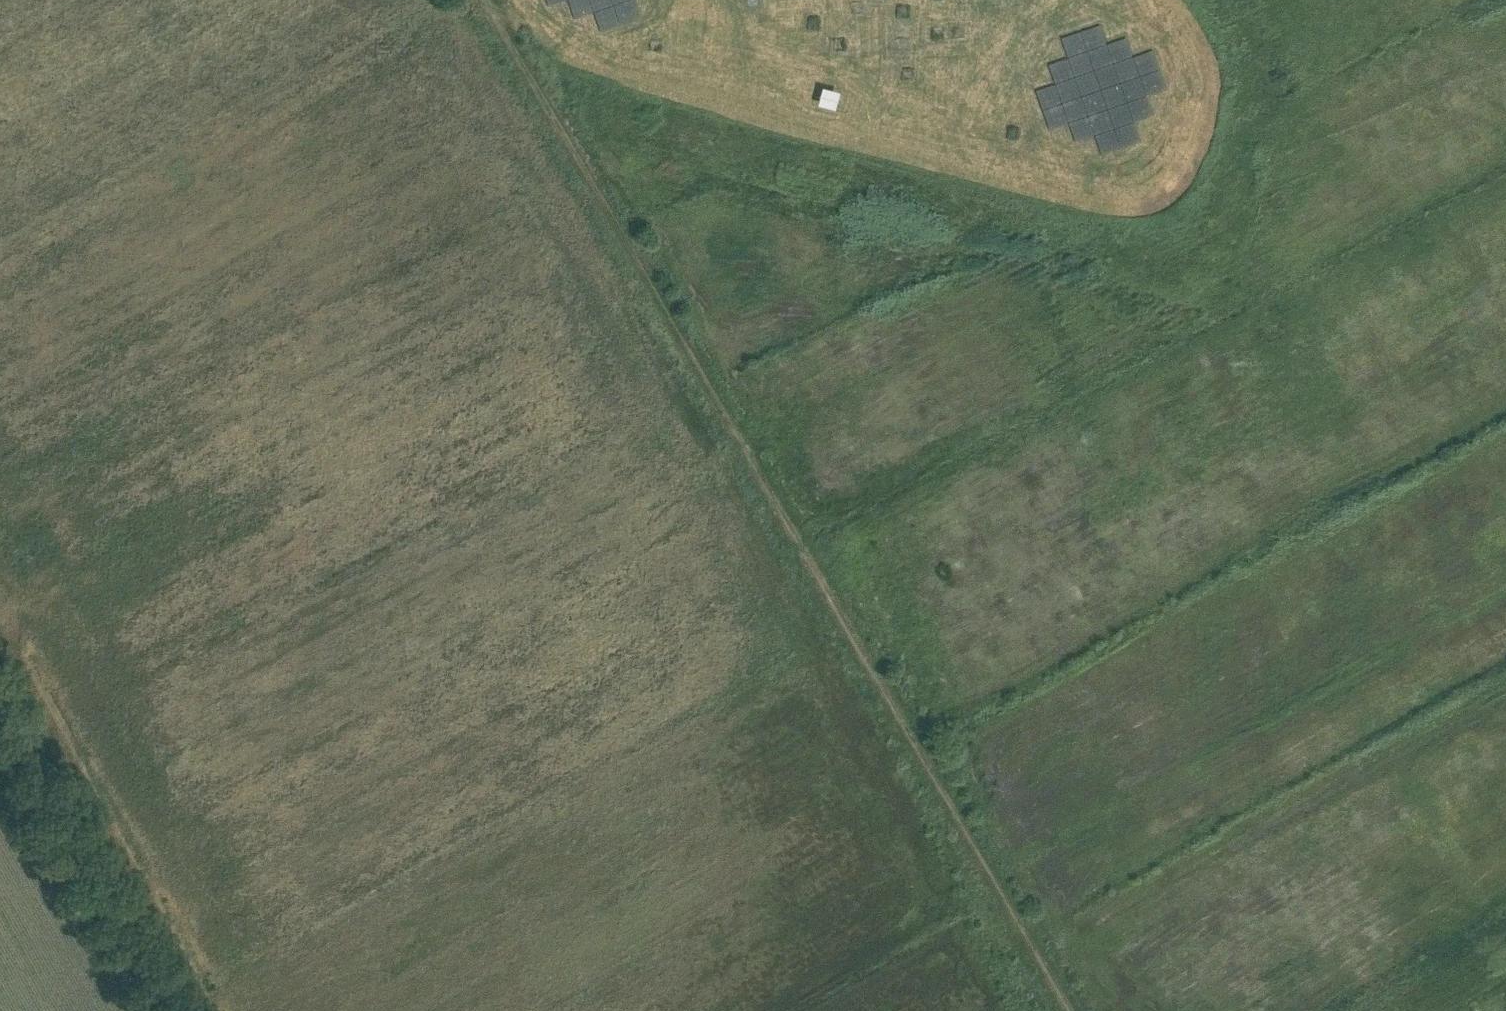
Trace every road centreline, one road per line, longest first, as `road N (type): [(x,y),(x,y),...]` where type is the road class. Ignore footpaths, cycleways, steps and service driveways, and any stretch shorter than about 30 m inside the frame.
road 1 (track): [(484,0),(1068,1010)]
road 2 (track): [(555,124),(663,66),(728,58),(1008,112),(1072,157),(1161,197)]
road 3 (tertiary): [(176,1010),(0,690)]
road 4 (track): [(663,66),(558,16),(530,12),(497,23)]

